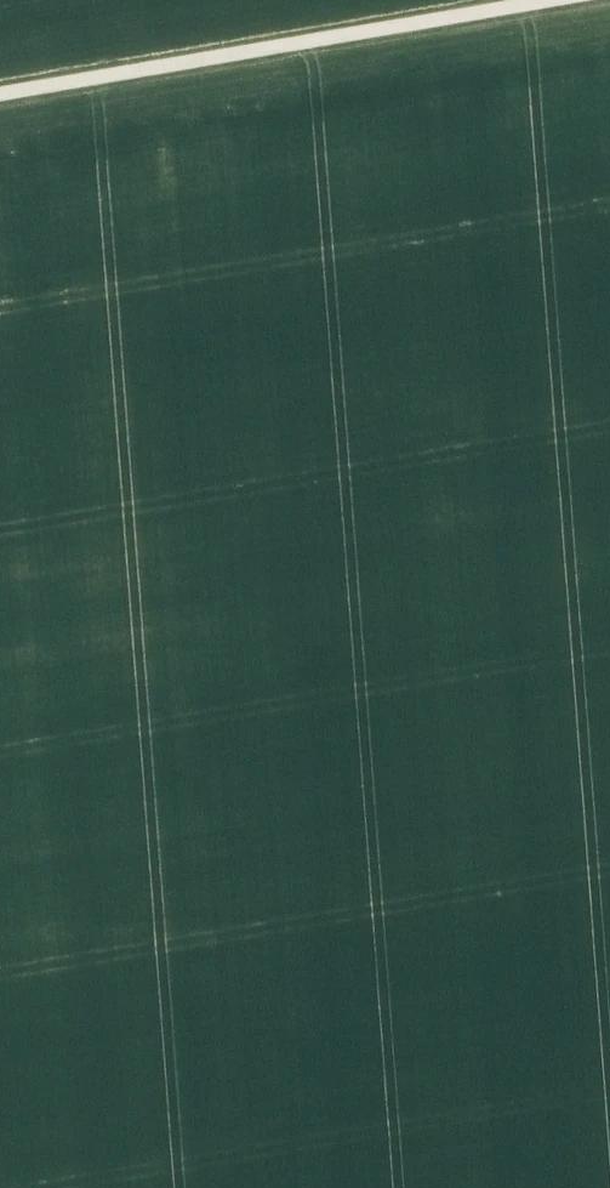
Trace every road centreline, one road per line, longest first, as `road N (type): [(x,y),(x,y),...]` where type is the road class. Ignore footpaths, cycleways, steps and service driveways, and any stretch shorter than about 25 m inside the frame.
road 1 (track): [(549,0),(0,94)]

